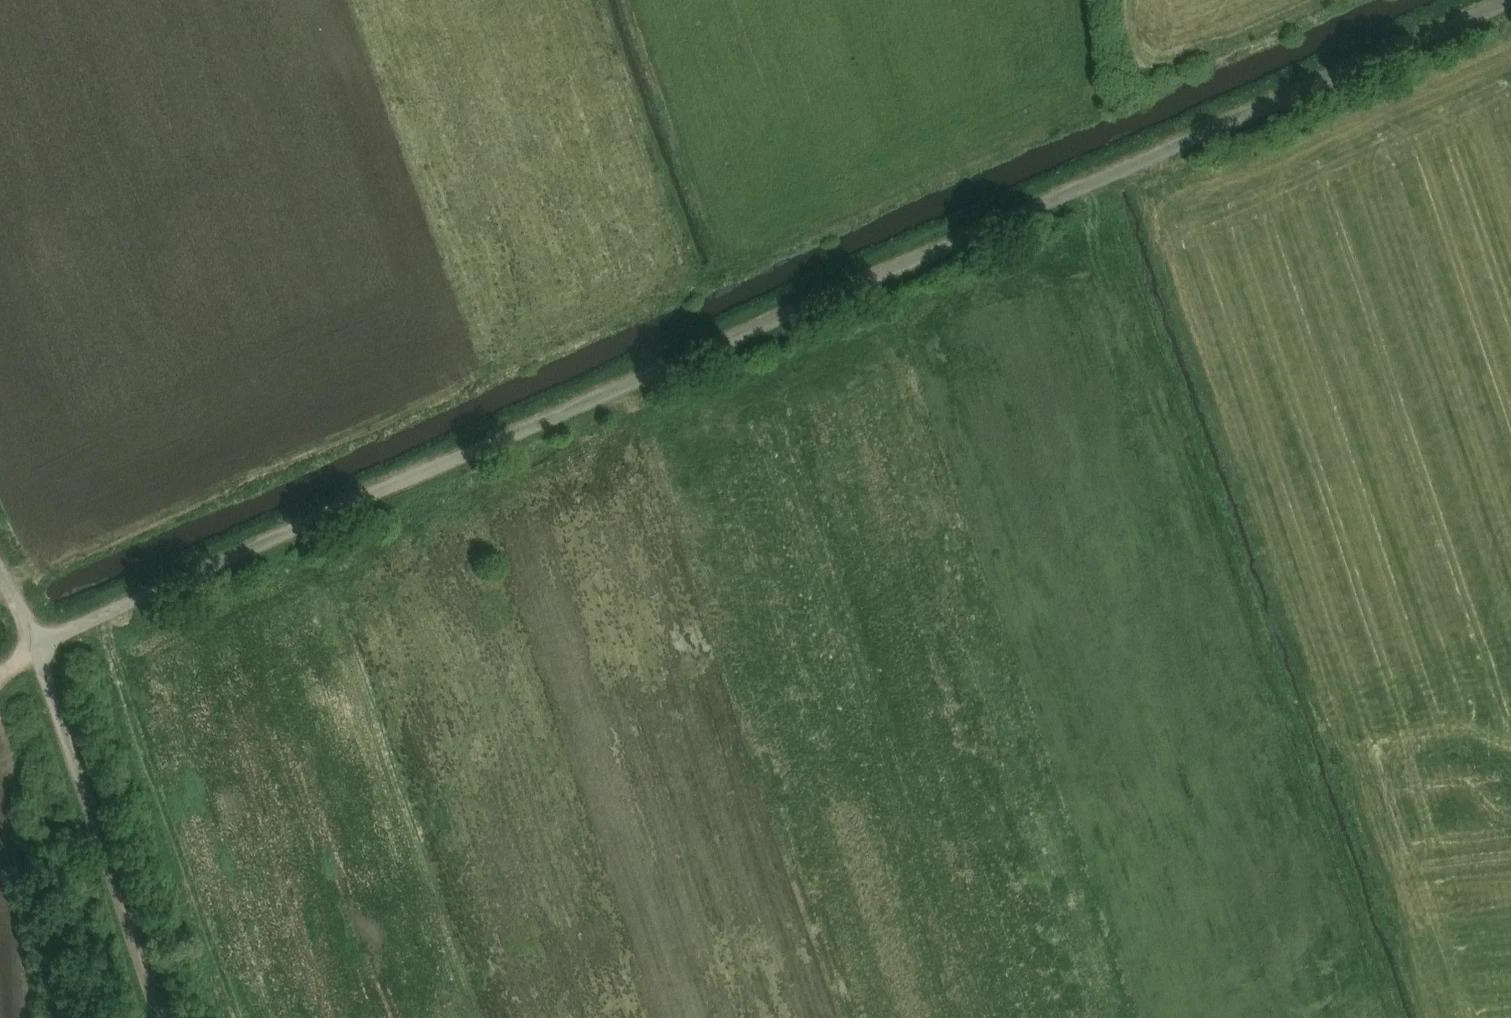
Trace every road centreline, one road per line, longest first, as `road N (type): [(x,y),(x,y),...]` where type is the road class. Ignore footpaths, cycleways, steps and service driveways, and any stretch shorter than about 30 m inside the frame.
road 1 (track): [(43,647),(1507,0)]
road 2 (track): [(43,647),(165,1017)]

